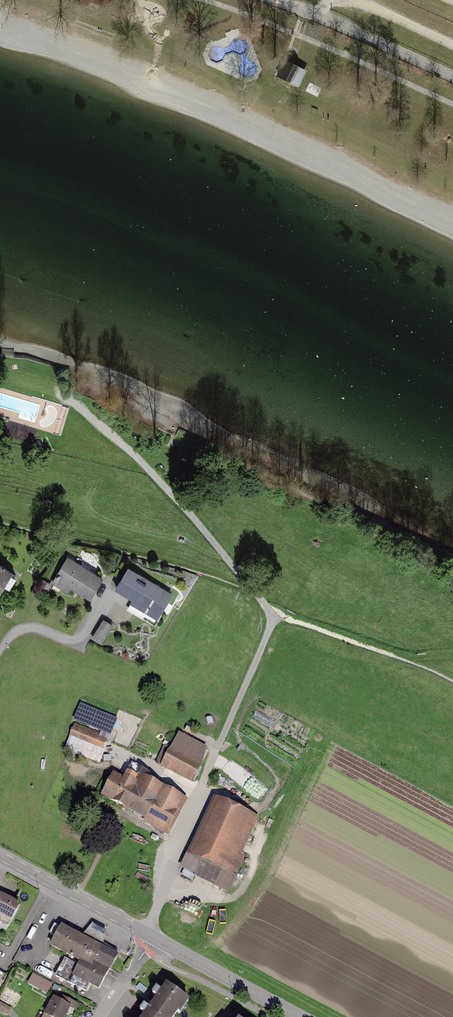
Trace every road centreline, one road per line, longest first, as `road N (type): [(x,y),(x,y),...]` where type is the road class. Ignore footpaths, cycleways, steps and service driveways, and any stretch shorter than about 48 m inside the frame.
road 1 (track): [(148,935),(274,619),(186,510),(78,407)]
road 2 (residential): [(278,0),(452,77)]
road 3 (tertiary): [(301,1016),(148,935)]
road 4 (tertiary): [(148,935),(0,856)]

